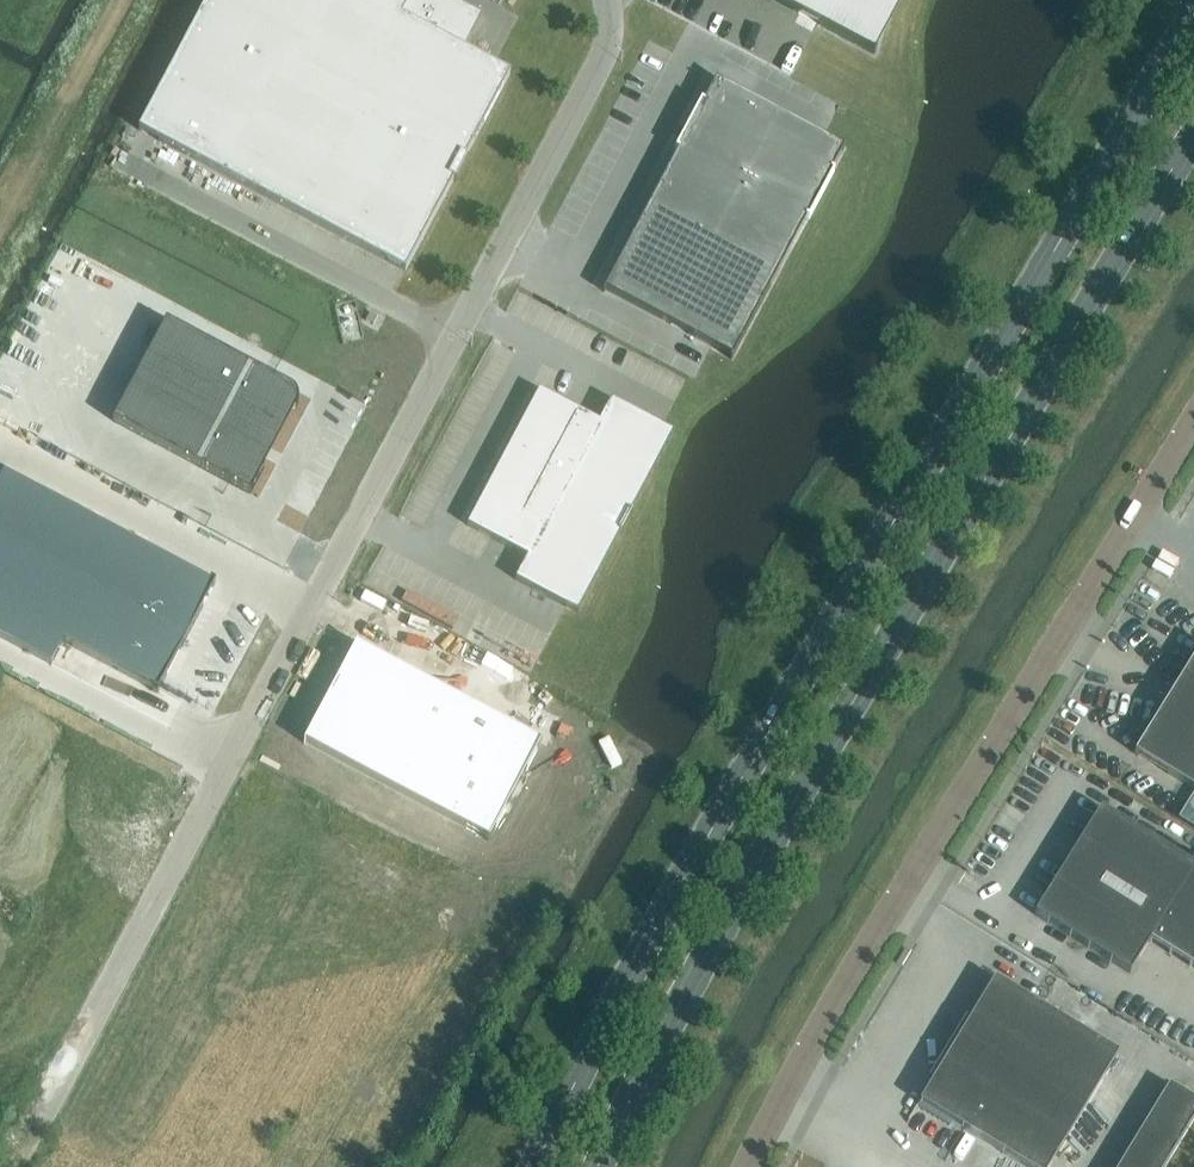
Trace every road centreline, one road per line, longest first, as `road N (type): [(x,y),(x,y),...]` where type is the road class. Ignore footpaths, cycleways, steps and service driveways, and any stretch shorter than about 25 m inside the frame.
road 1 (primary): [(1193,15),(696,858),(595,1037),(536,1166)]
road 2 (primary): [(598,1166),(655,1047),(834,730),(1193,137)]
road 3 (unclassified): [(745,1166),(860,959),(1193,424)]
road 4 (unclassified): [(69,1049),(455,340)]
road 5 (unclassified): [(455,340),(599,66),(606,0)]
road 6 (unclassified): [(139,169),(455,340)]

